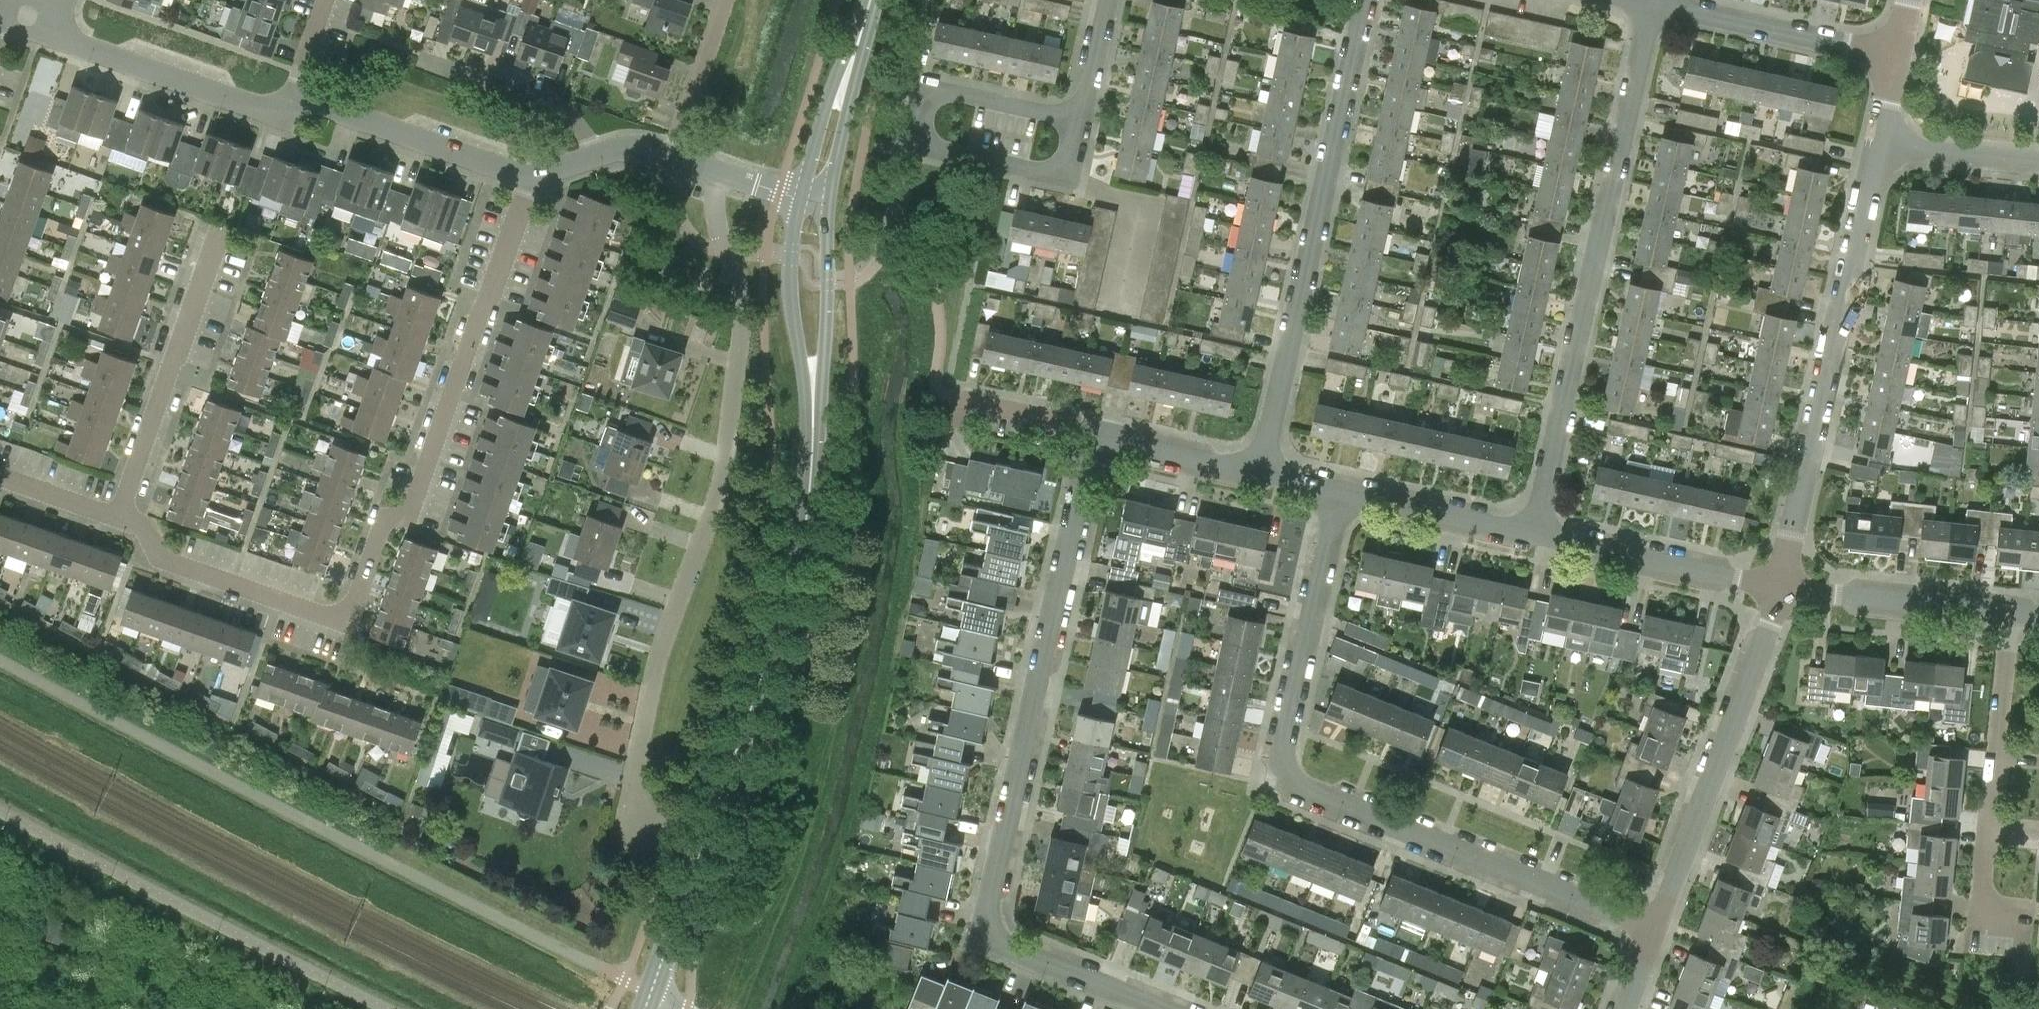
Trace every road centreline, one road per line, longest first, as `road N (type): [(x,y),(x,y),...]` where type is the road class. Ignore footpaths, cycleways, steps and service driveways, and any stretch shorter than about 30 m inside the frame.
road 1 (residential): [(531,180),(411,510),(383,522),(348,623),(162,559),(144,526),(119,517)]
road 2 (residential): [(1162,1008),(982,937),(1092,429)]
road 3 (residential): [(1655,928),(1284,773),(1340,490)]
road 4 (residential): [(639,822),(636,786),(655,675),(724,471),(744,321),(715,221),(718,172)]
road 5 (tertiary): [(651,993),(792,595),(811,485),(813,407)]
road 6 (residential): [(1539,533),(1654,0)]
road 7 (residential): [(1263,471),(1367,0)]
road 8 (residential): [(1779,584),(1883,145)]
road 9 (unclassified): [(0,809),(390,1008)]
road 10 (residential): [(1779,584),(1655,928)]
road 11 (residential): [(2031,931),(1986,906),(2014,612)]
road 12 (residential): [(119,517),(221,229)]
road 13 (residential): [(293,96),(285,116),(72,43),(46,24)]
road 14 (residential): [(1081,120),(1069,176),(996,160),(917,142),(929,87)]
road 15 (residential): [(531,180),(293,96)]
road 16 (residential): [(1899,52),(1657,0)]
road 17 (residential): [(1779,584),(1539,533)]
road 18 (residential): [(2014,612),(1779,584)]
road 19 (tertiary): [(801,195),(791,299),(813,407)]
road 20 (tertiary): [(813,407),(826,329),(830,199)]
road 21 (residential): [(423,60),(559,107),(596,156)]
road 22 (residential): [(1539,533),(1340,490)]
road 23 (residential): [(1263,471),(1092,429)]
road 24 (tertiary): [(860,36),(833,80),(801,195)]
road 25 (tertiary): [(830,199),(860,36)]
road 26 (residential): [(673,157),(726,0)]
road 27 (residential): [(2038,164),(1883,145)]
road 28 (residential): [(929,87),(1081,120)]
road 29 (residential): [(1092,429),(966,402)]
road 30 (residential): [(119,517),(0,475)]
road 31 (residential): [(1110,0),(1081,120)]

